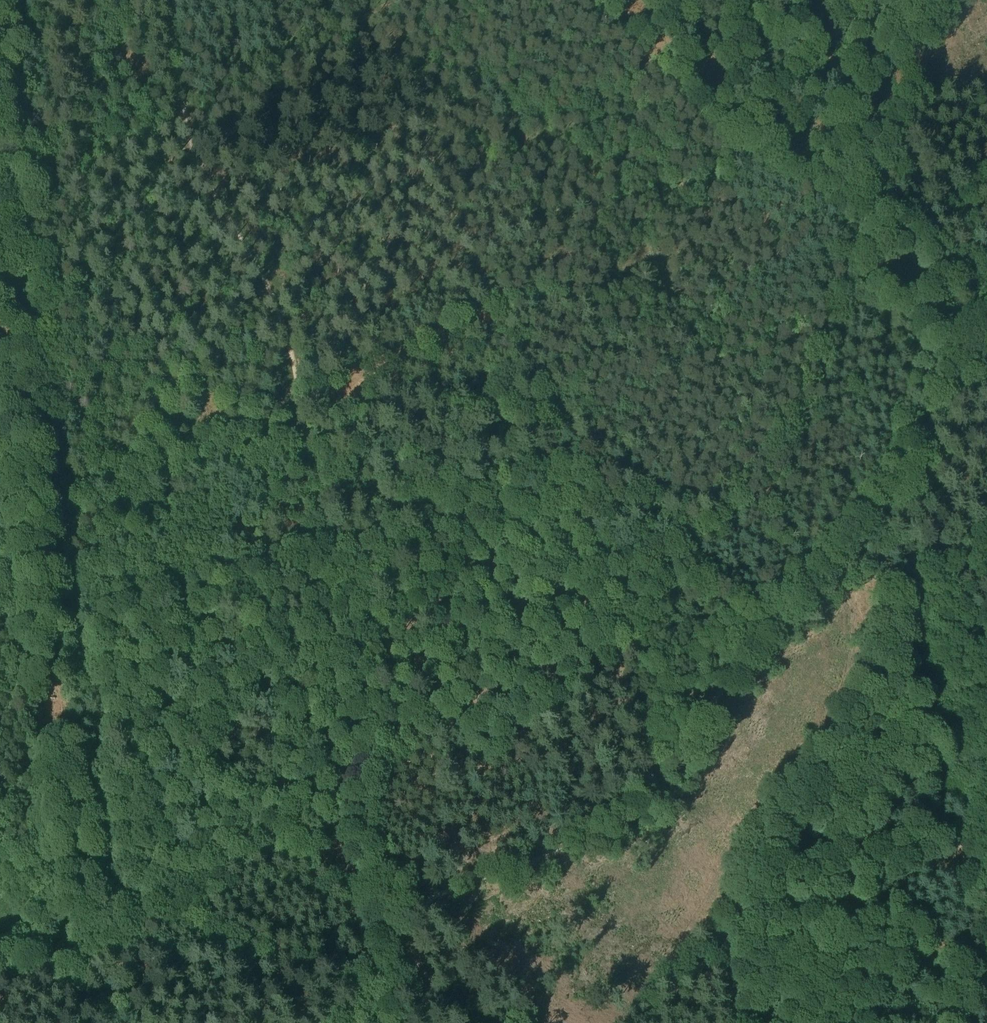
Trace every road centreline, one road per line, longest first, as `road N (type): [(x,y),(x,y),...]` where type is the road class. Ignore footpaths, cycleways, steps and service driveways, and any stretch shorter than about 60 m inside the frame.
road 1 (track): [(365,761),(549,606),(646,580),(693,547),(781,420),(863,235),(951,0)]
road 2 (track): [(986,285),(945,341),(879,493),(637,801),(580,841),(421,902),(361,883)]
road 3 (track): [(173,0),(192,149),(287,337),(355,637),(367,717),(361,883)]
road 4 (track): [(91,919),(15,207)]
road 5 (track): [(590,0),(724,137),(815,193),(863,235),(945,341),(986,377)]
road 6 (track): [(394,0),(73,185),(15,207)]
road 7 (track): [(361,883),(402,1022)]

